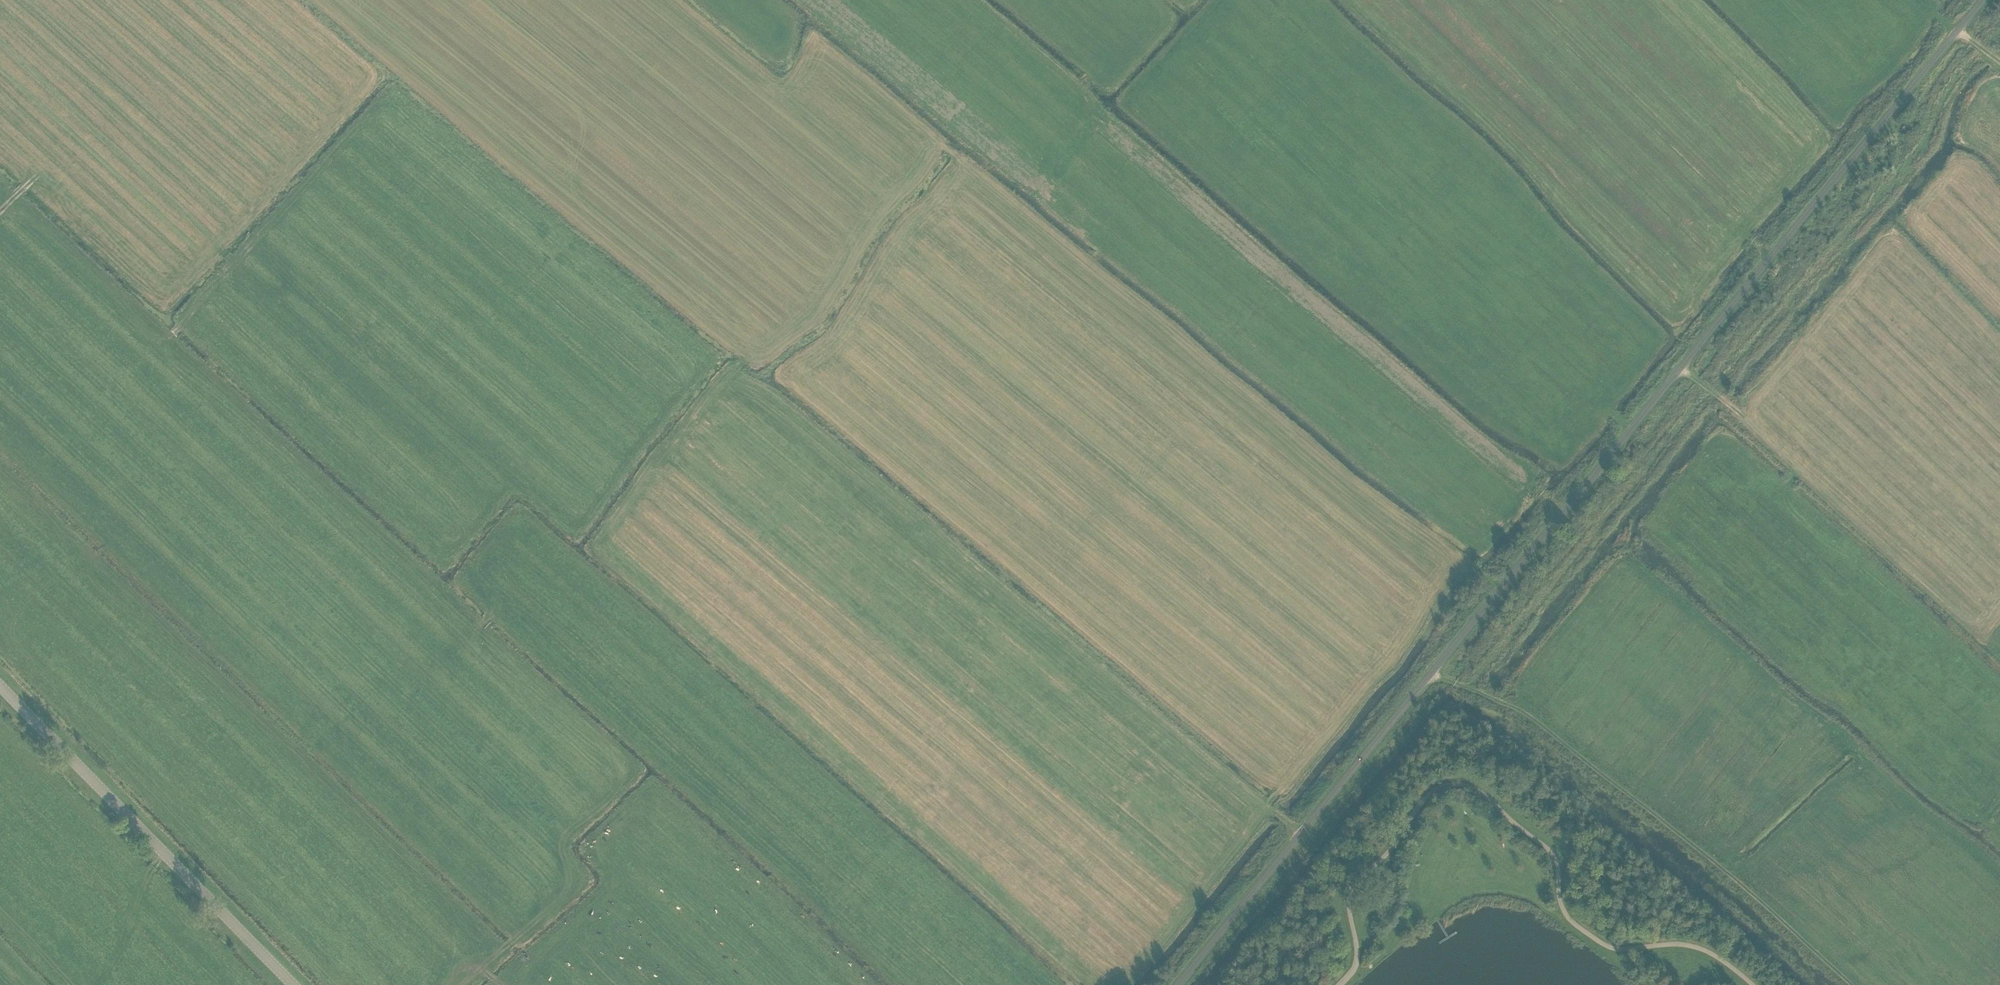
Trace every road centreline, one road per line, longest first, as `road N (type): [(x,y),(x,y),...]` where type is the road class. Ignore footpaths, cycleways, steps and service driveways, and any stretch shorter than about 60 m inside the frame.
road 1 (unclassified): [(1986,0),(1182,984)]
road 2 (unclassified): [(292,984),(0,686)]

